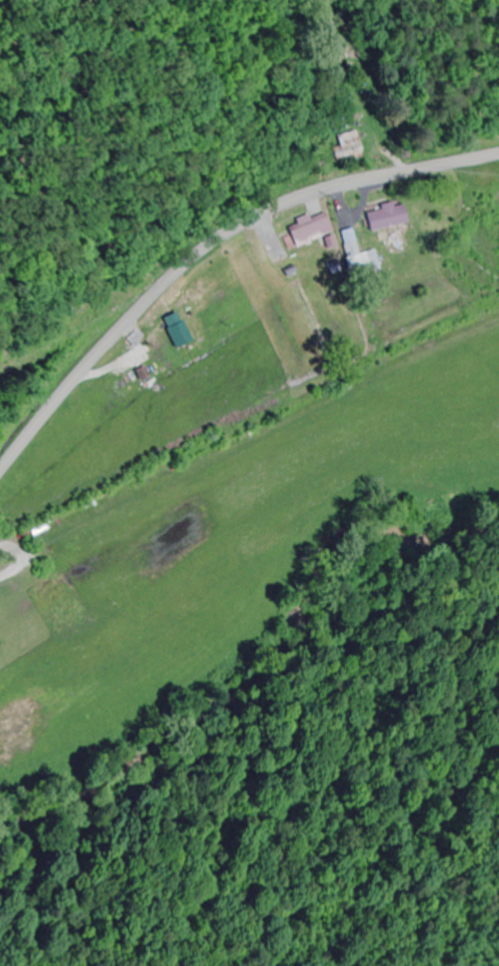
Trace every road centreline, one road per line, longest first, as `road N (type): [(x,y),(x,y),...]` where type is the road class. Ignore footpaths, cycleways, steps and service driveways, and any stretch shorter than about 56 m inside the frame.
road 1 (secondary): [(0,477),(142,308),(240,229),(329,190),(498,156)]

